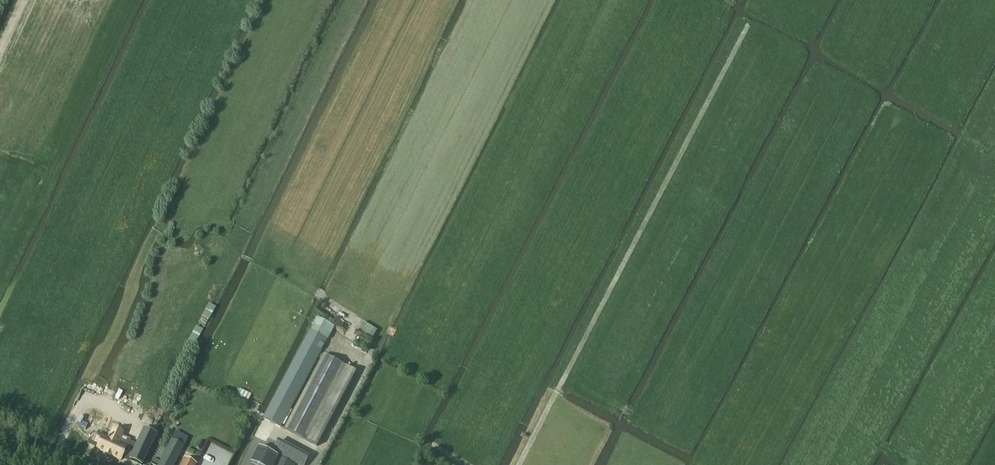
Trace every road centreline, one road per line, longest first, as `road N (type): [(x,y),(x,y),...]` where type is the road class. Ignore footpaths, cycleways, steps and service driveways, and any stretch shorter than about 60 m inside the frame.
road 1 (track): [(52,464),(165,230),(225,232),(338,0)]

